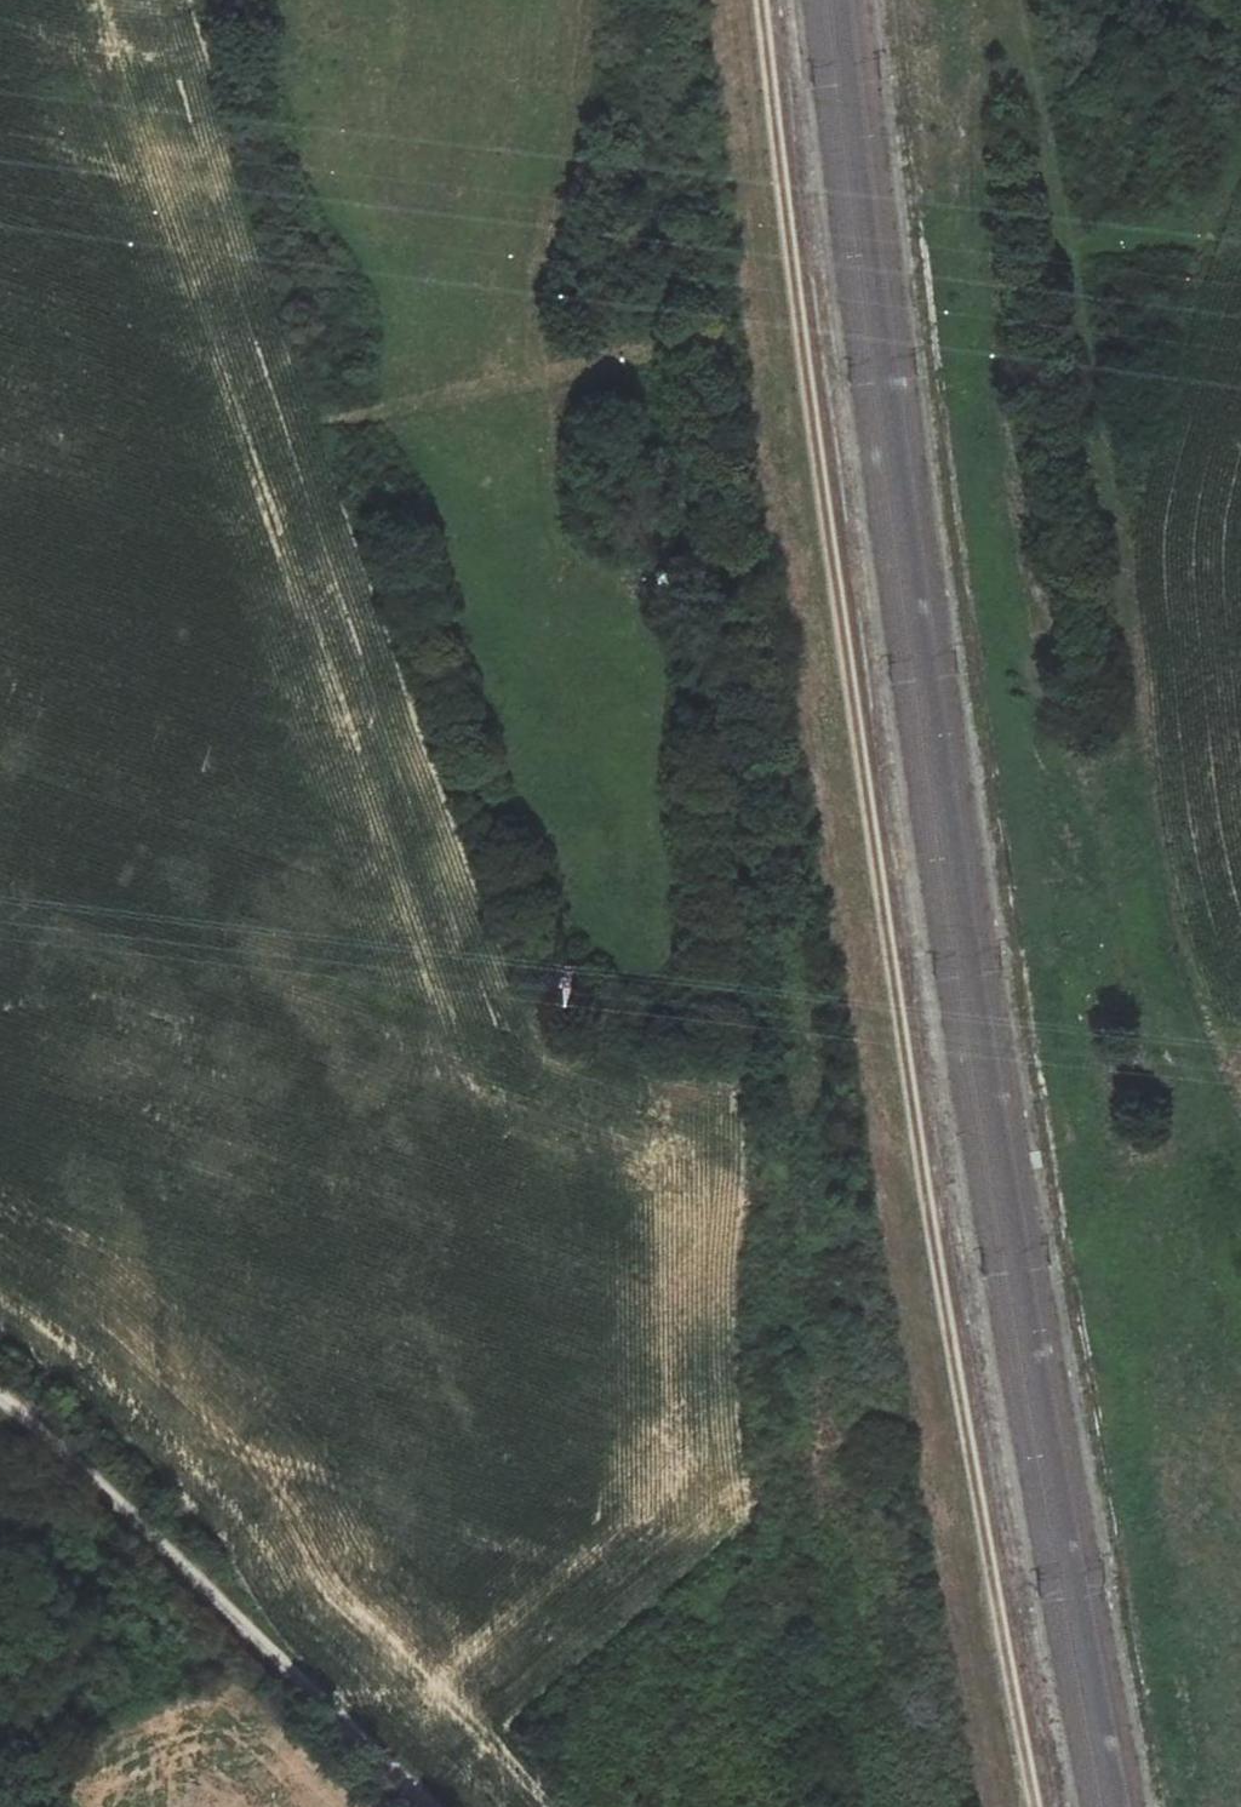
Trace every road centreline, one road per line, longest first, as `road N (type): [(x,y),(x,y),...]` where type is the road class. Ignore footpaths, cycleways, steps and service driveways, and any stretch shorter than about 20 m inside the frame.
road 1 (track): [(1036,1806),(926,1185),(831,552),(763,0)]
road 2 (track): [(0,1401),(270,1655)]
road 3 (unclassified): [(270,1655),(420,1806)]

